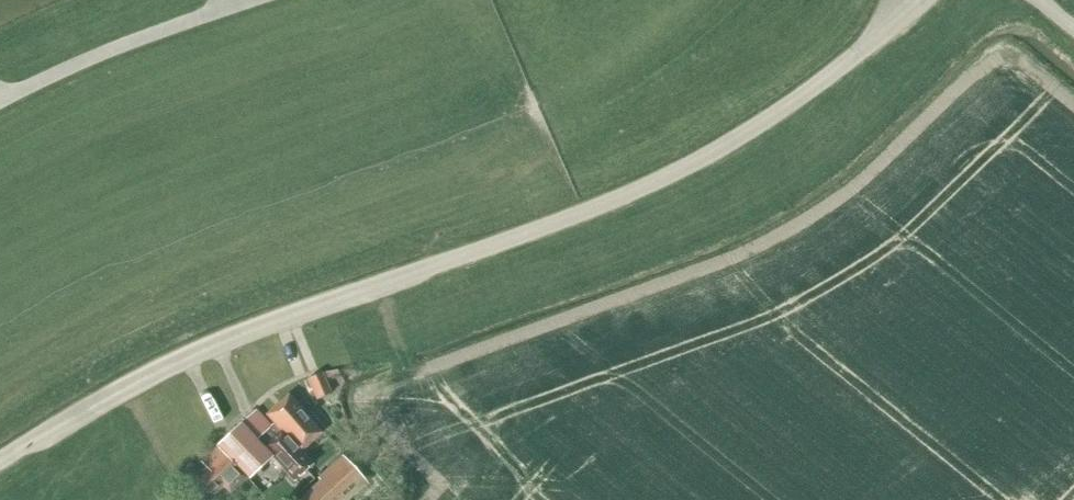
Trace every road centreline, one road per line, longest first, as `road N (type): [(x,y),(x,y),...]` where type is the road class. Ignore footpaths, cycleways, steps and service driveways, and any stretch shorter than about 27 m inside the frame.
road 1 (unclassified): [(0,460),(177,361),(565,220),(674,172),(765,120),(916,0)]

